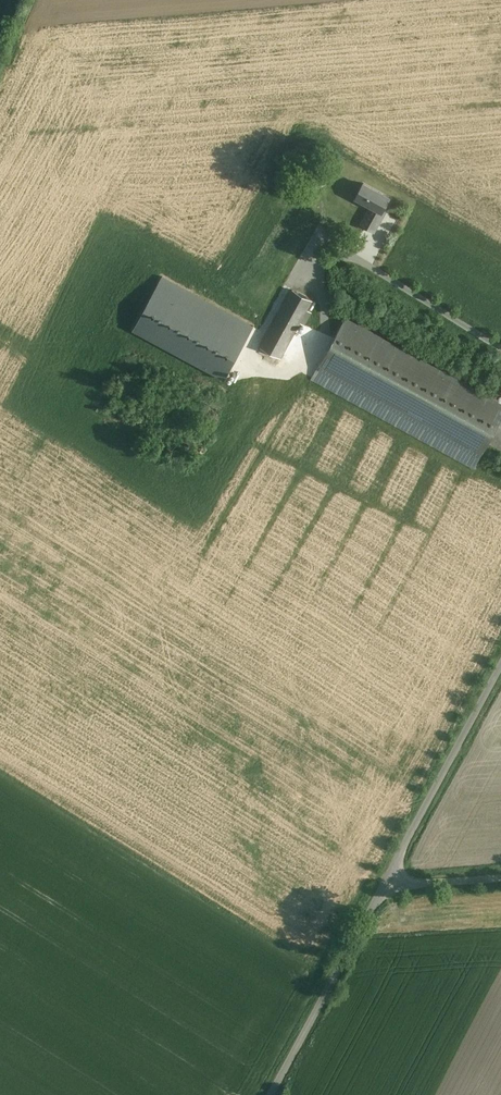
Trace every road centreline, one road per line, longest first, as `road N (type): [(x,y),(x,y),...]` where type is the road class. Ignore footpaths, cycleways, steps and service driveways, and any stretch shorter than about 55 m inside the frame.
road 1 (unclassified): [(385,882),(500,663)]
road 2 (unclassified): [(267,1094),(385,882)]

